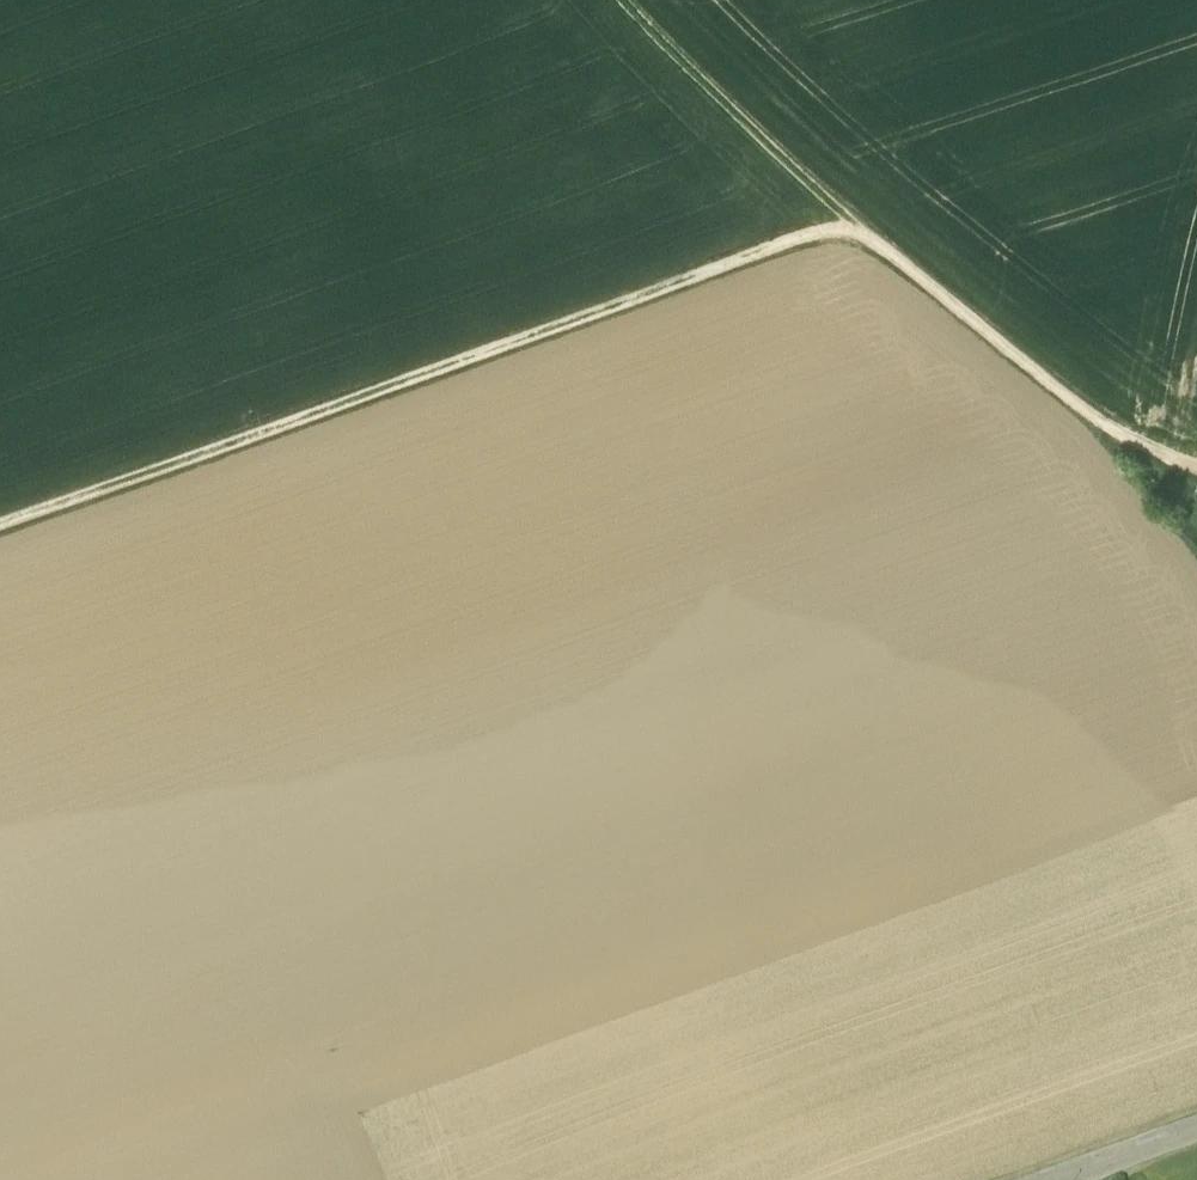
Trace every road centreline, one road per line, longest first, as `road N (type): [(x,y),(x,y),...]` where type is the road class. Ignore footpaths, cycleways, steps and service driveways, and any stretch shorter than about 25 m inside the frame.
road 1 (track): [(857,227),(750,257),(0,521)]
road 2 (track): [(1196,466),(1120,432),(1057,388),(857,227)]
road 3 (track): [(625,0),(857,227)]
road 4 (tertiary): [(1196,1132),(1064,1179)]

